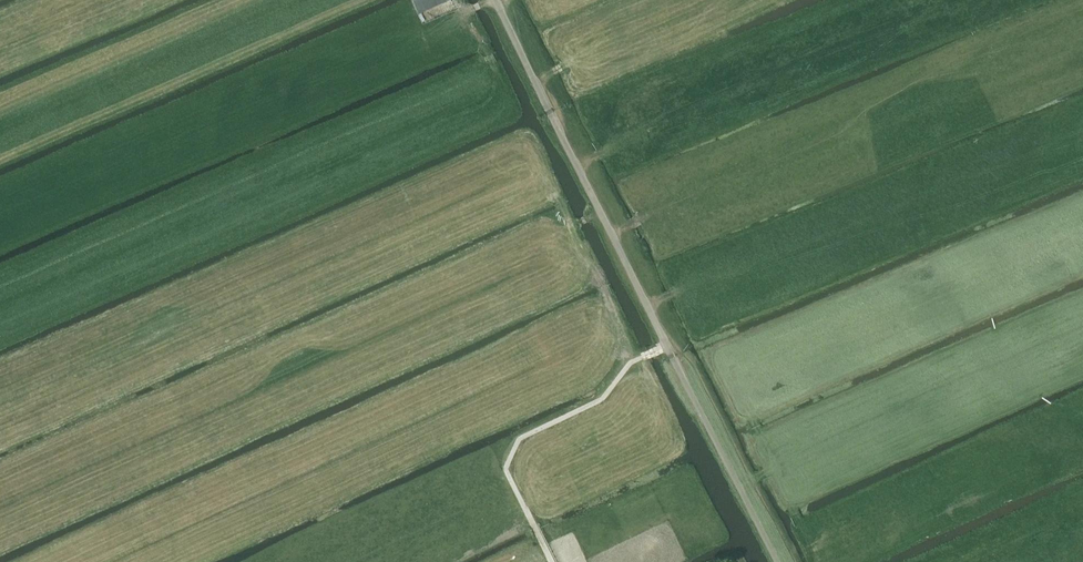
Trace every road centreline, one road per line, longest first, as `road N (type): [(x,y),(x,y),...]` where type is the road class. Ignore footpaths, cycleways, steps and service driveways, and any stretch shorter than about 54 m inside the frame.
road 1 (unclassified): [(778,561),(496,0)]

